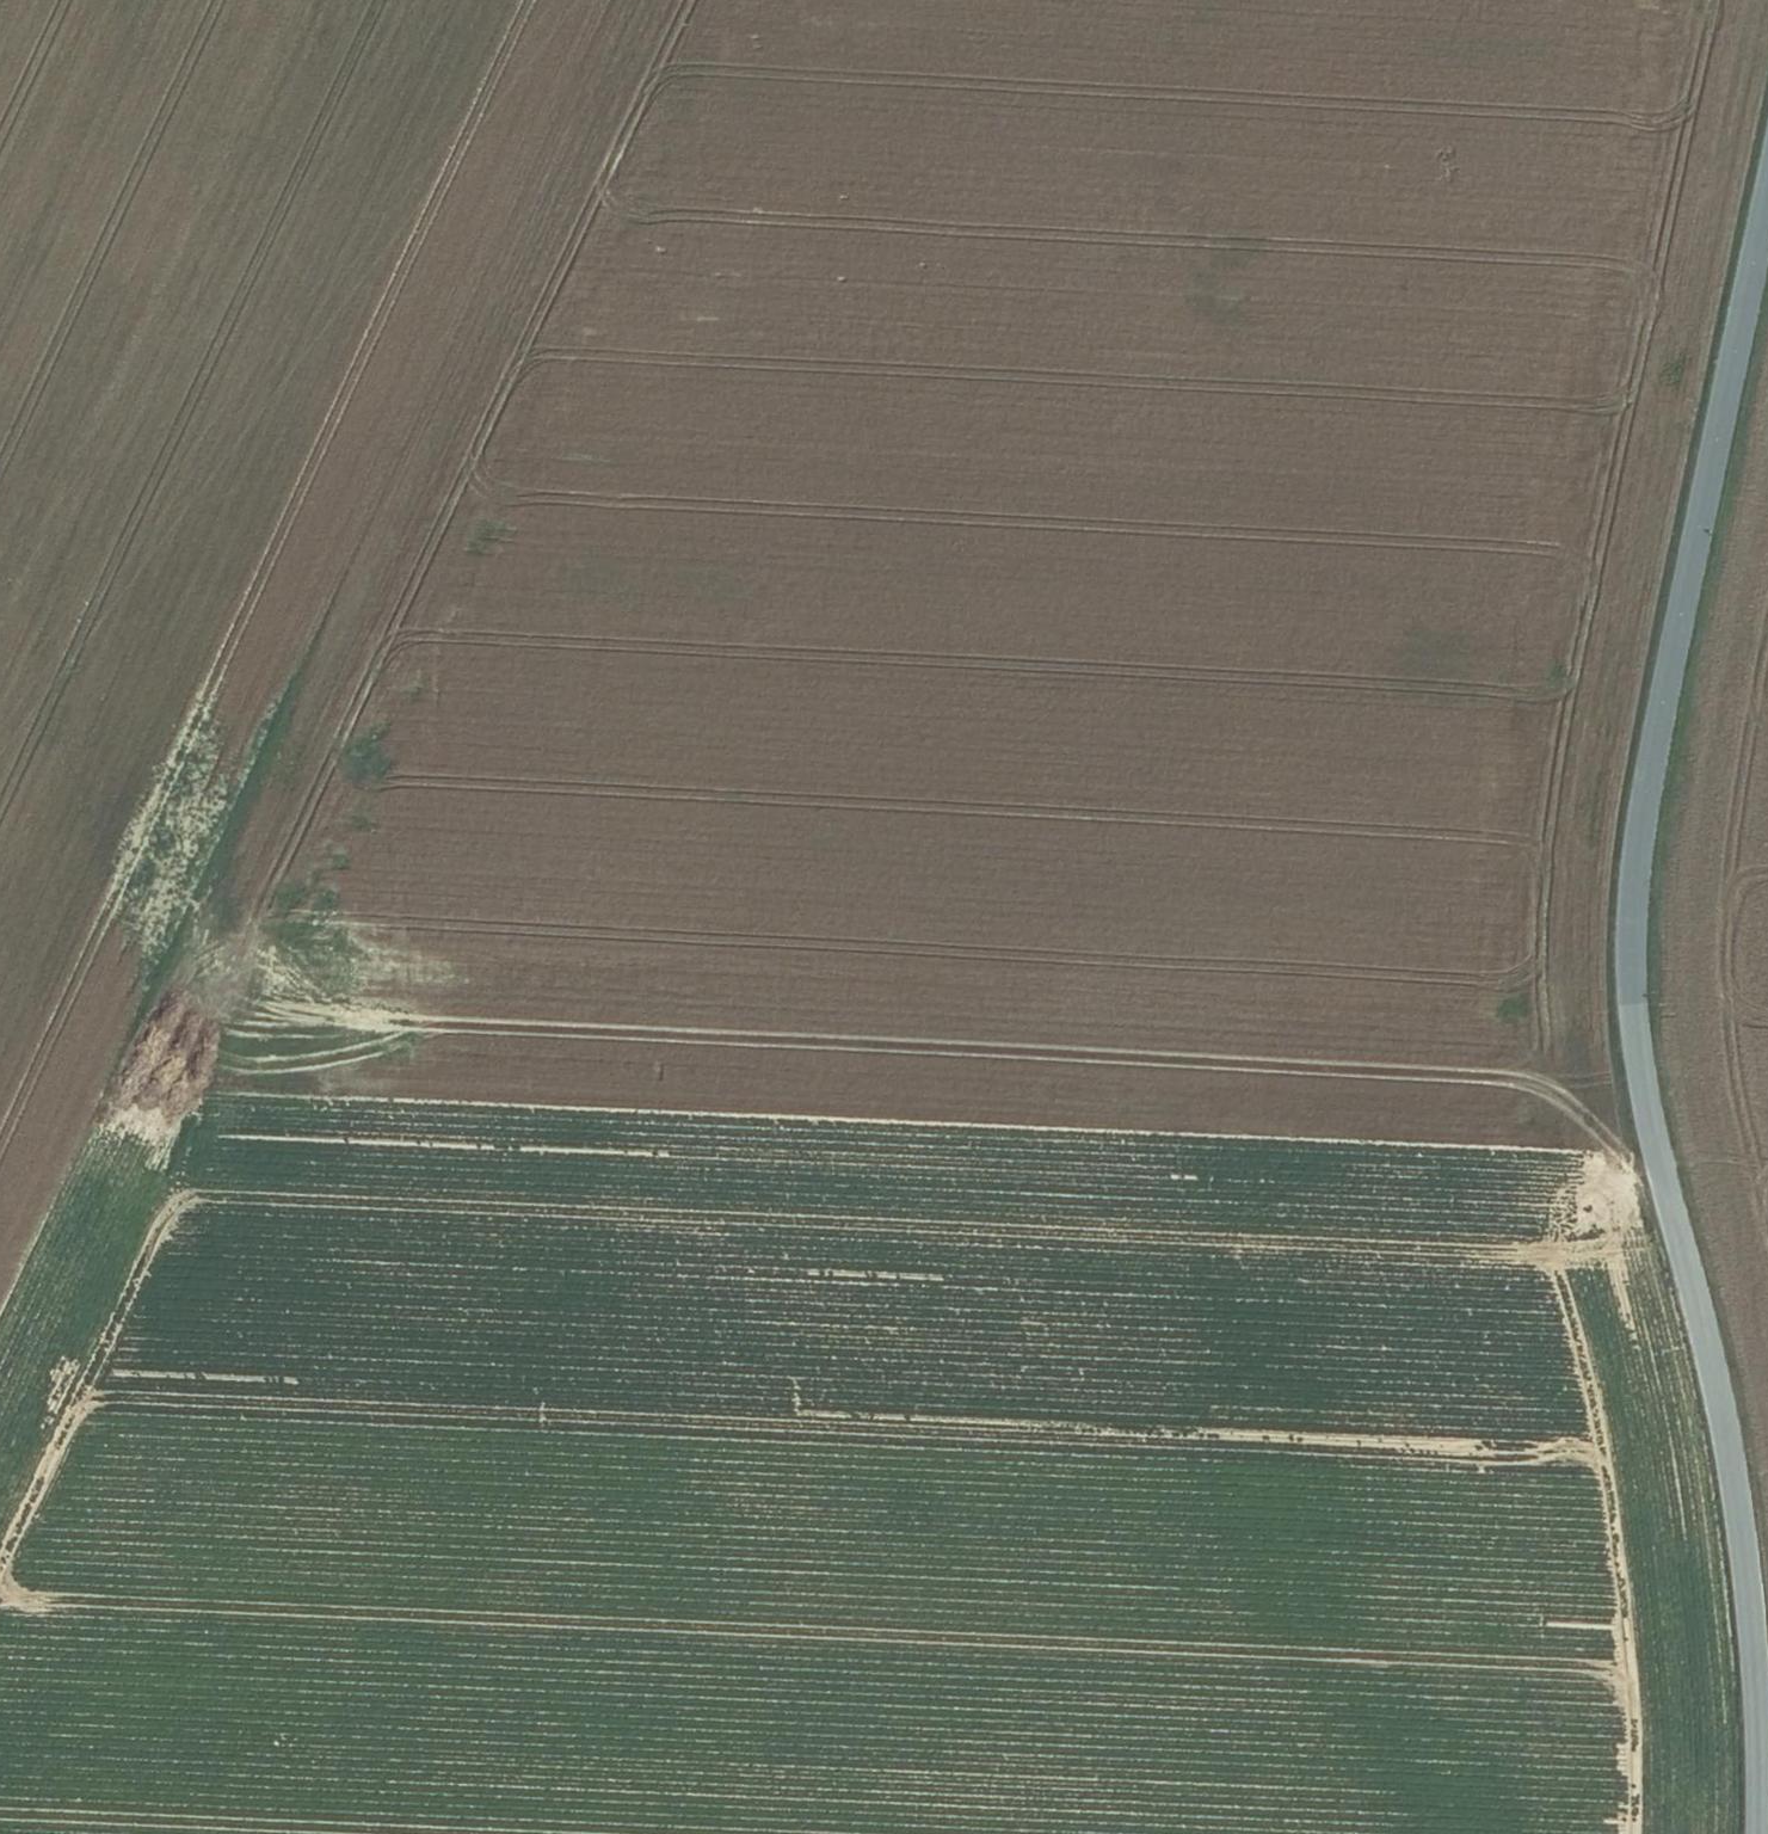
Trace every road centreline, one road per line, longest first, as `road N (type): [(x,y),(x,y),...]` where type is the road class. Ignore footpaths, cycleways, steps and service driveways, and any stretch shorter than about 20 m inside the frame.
road 1 (tertiary): [(1767,200),(1632,856),(1632,1000),(1758,1564),(1757,1833)]

